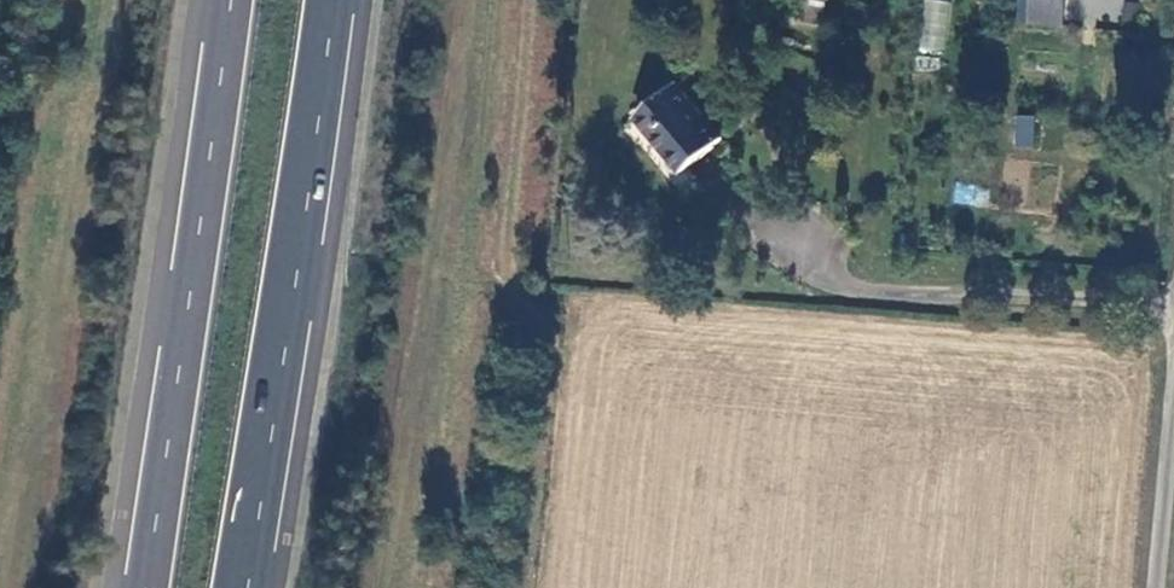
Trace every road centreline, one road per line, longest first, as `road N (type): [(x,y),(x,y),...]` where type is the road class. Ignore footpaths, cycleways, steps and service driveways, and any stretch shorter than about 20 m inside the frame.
road 1 (trunk): [(249,587),(337,0)]
road 2 (trunk): [(234,0),(148,587)]
road 3 (unclassified): [(1173,390),(1157,587)]

